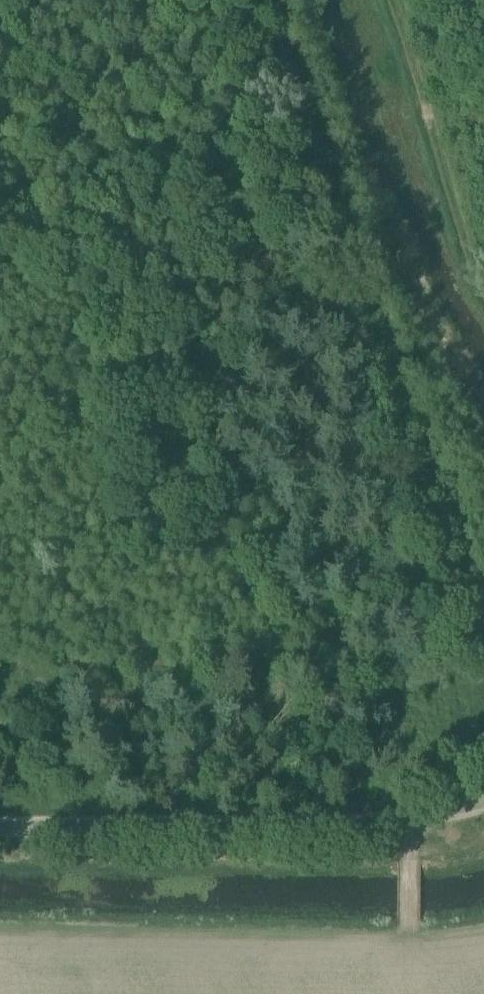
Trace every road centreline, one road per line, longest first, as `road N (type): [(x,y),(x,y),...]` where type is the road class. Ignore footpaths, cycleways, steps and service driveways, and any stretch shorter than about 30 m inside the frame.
road 1 (unclassified): [(0,826),(293,823),(404,813),(483,792)]
road 2 (track): [(381,0),(423,162),(483,252)]
road 3 (track): [(404,813),(410,936)]

